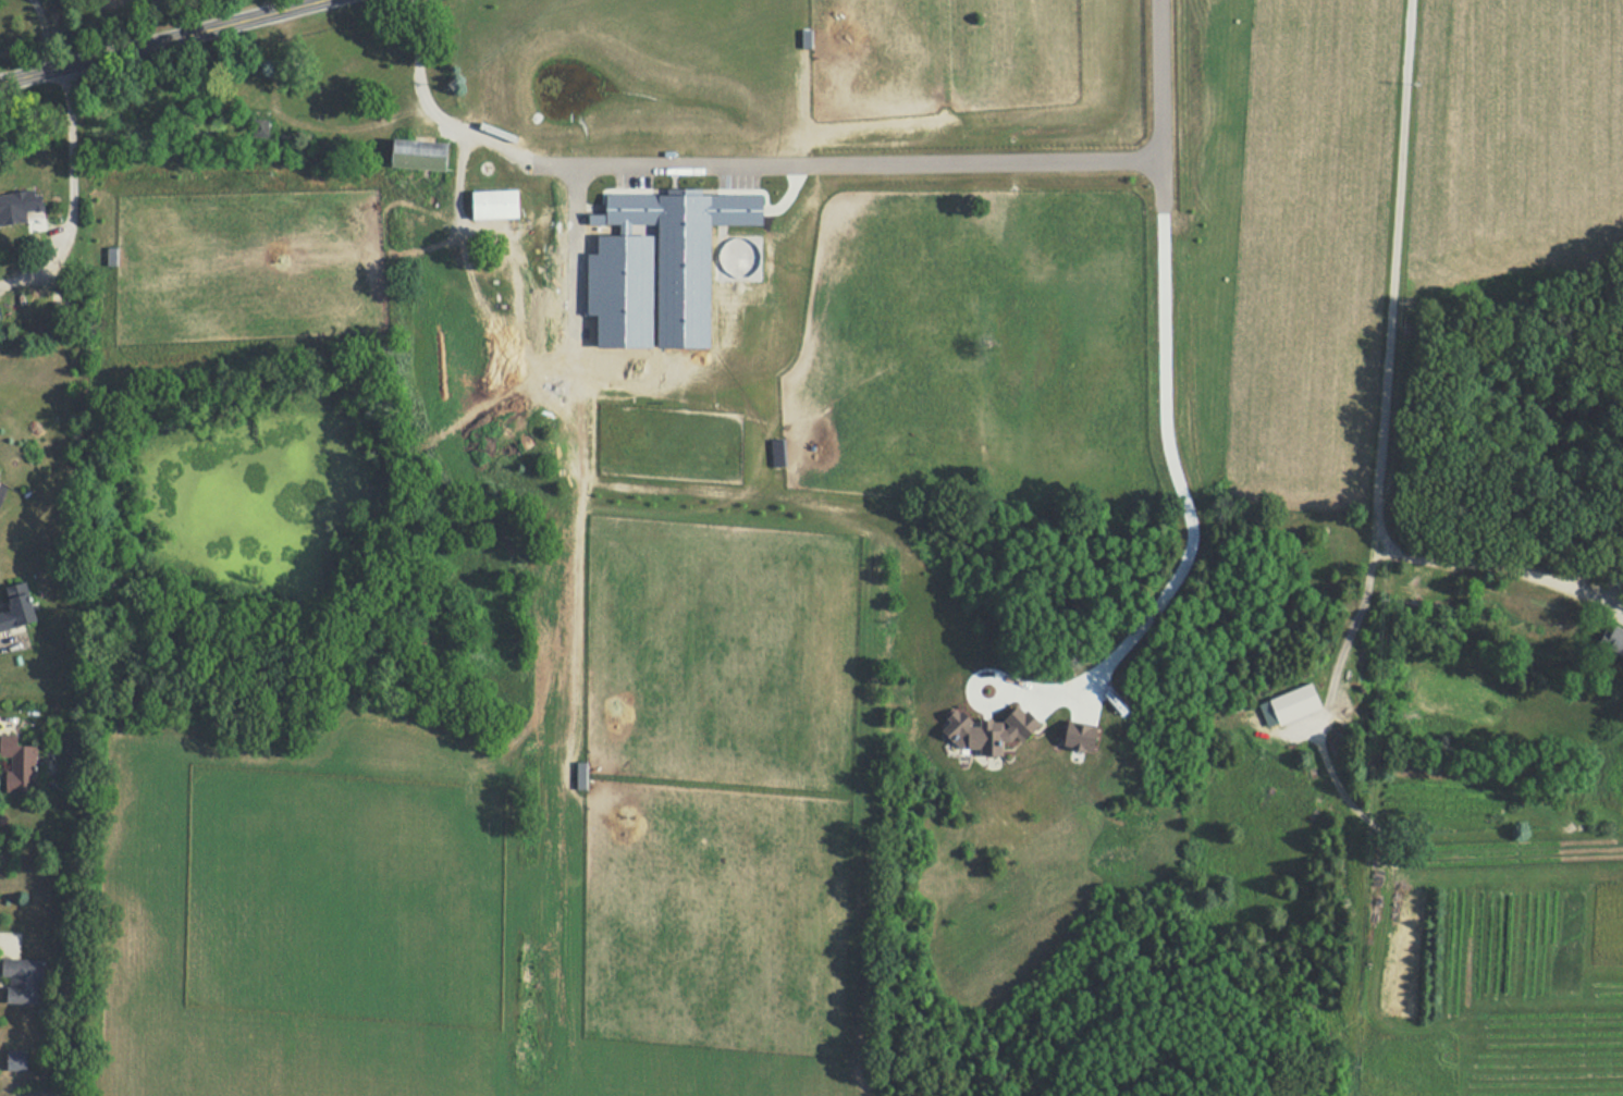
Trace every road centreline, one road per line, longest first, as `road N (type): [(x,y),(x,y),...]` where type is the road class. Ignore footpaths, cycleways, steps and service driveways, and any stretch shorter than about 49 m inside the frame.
road 1 (residential): [(1158,0),(1161,183),(542,183)]
road 2 (secondary): [(323,0),(0,82)]

